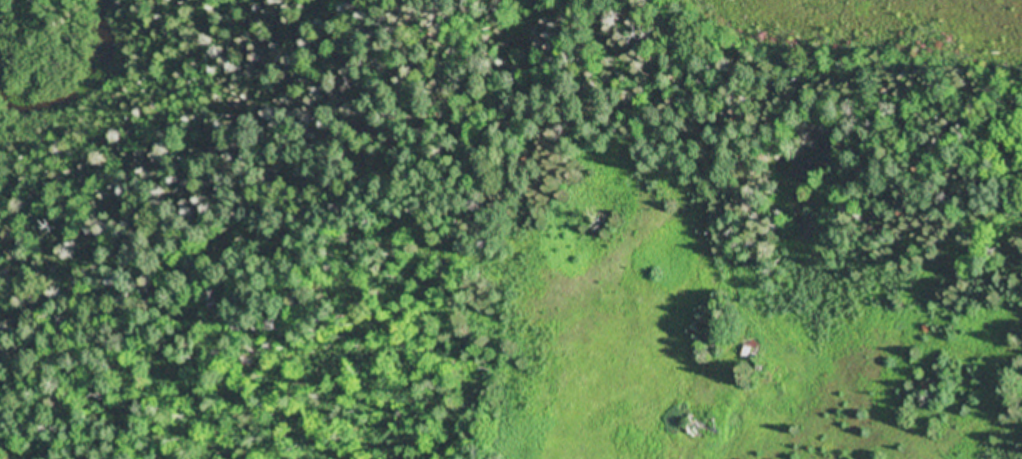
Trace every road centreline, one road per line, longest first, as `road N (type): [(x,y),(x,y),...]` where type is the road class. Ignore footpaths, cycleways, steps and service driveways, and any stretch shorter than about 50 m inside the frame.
road 1 (residential): [(1021,95),(879,89),(802,76),(751,56),(678,0)]

